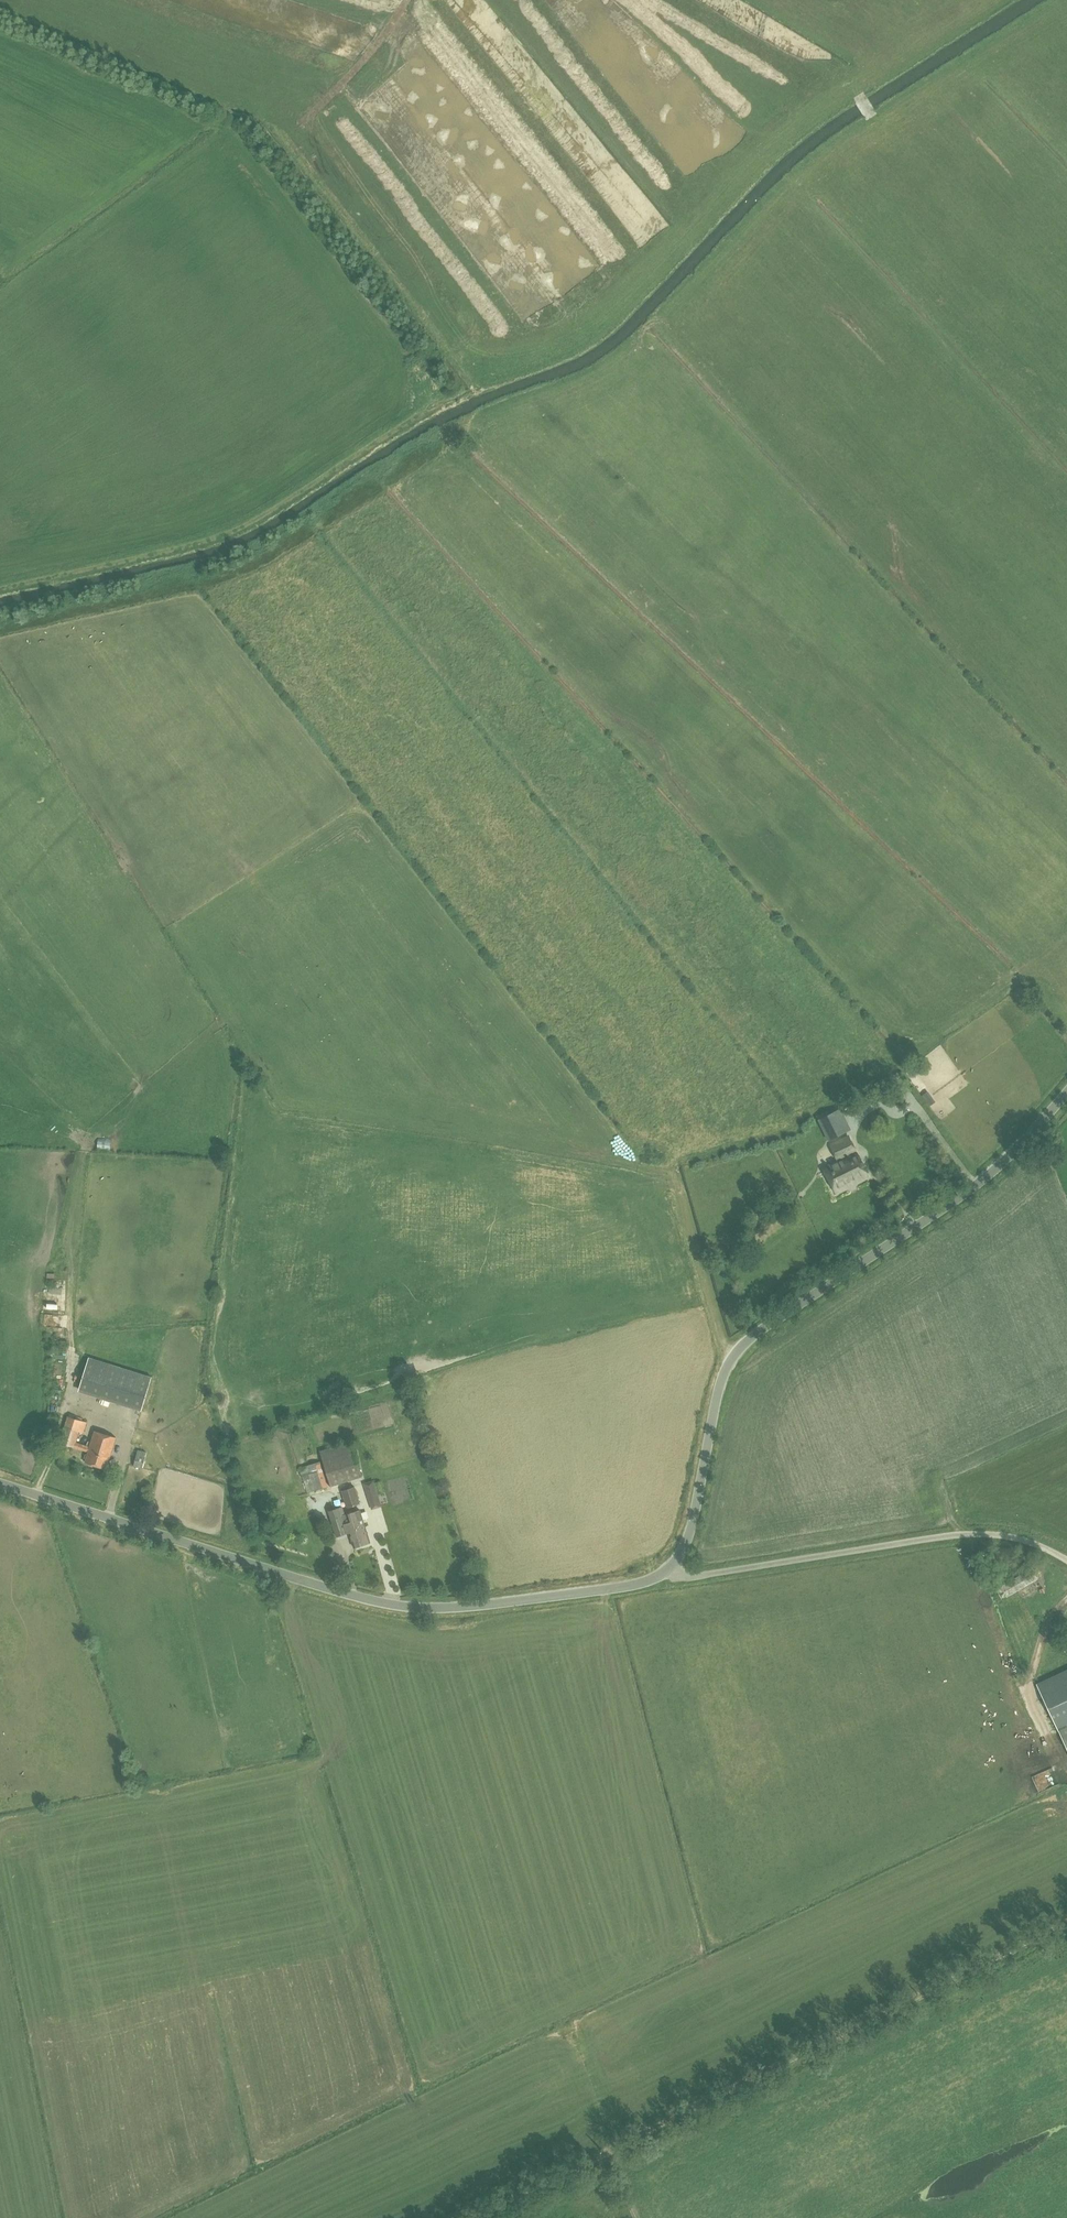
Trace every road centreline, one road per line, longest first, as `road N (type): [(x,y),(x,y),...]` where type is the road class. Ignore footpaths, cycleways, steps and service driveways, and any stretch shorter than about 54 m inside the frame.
road 1 (unclassified): [(0,1483),(399,1607),(469,1607),(644,1582),(667,1571),(683,1550),(722,1379),(739,1348),(987,1178),(1066,1093)]
road 2 (track): [(1066,1923),(606,2151),(632,2217)]
road 3 (track): [(1066,1560),(987,1533),(684,1578),(667,1571)]
road 4 (track): [(606,2151),(469,2217)]

